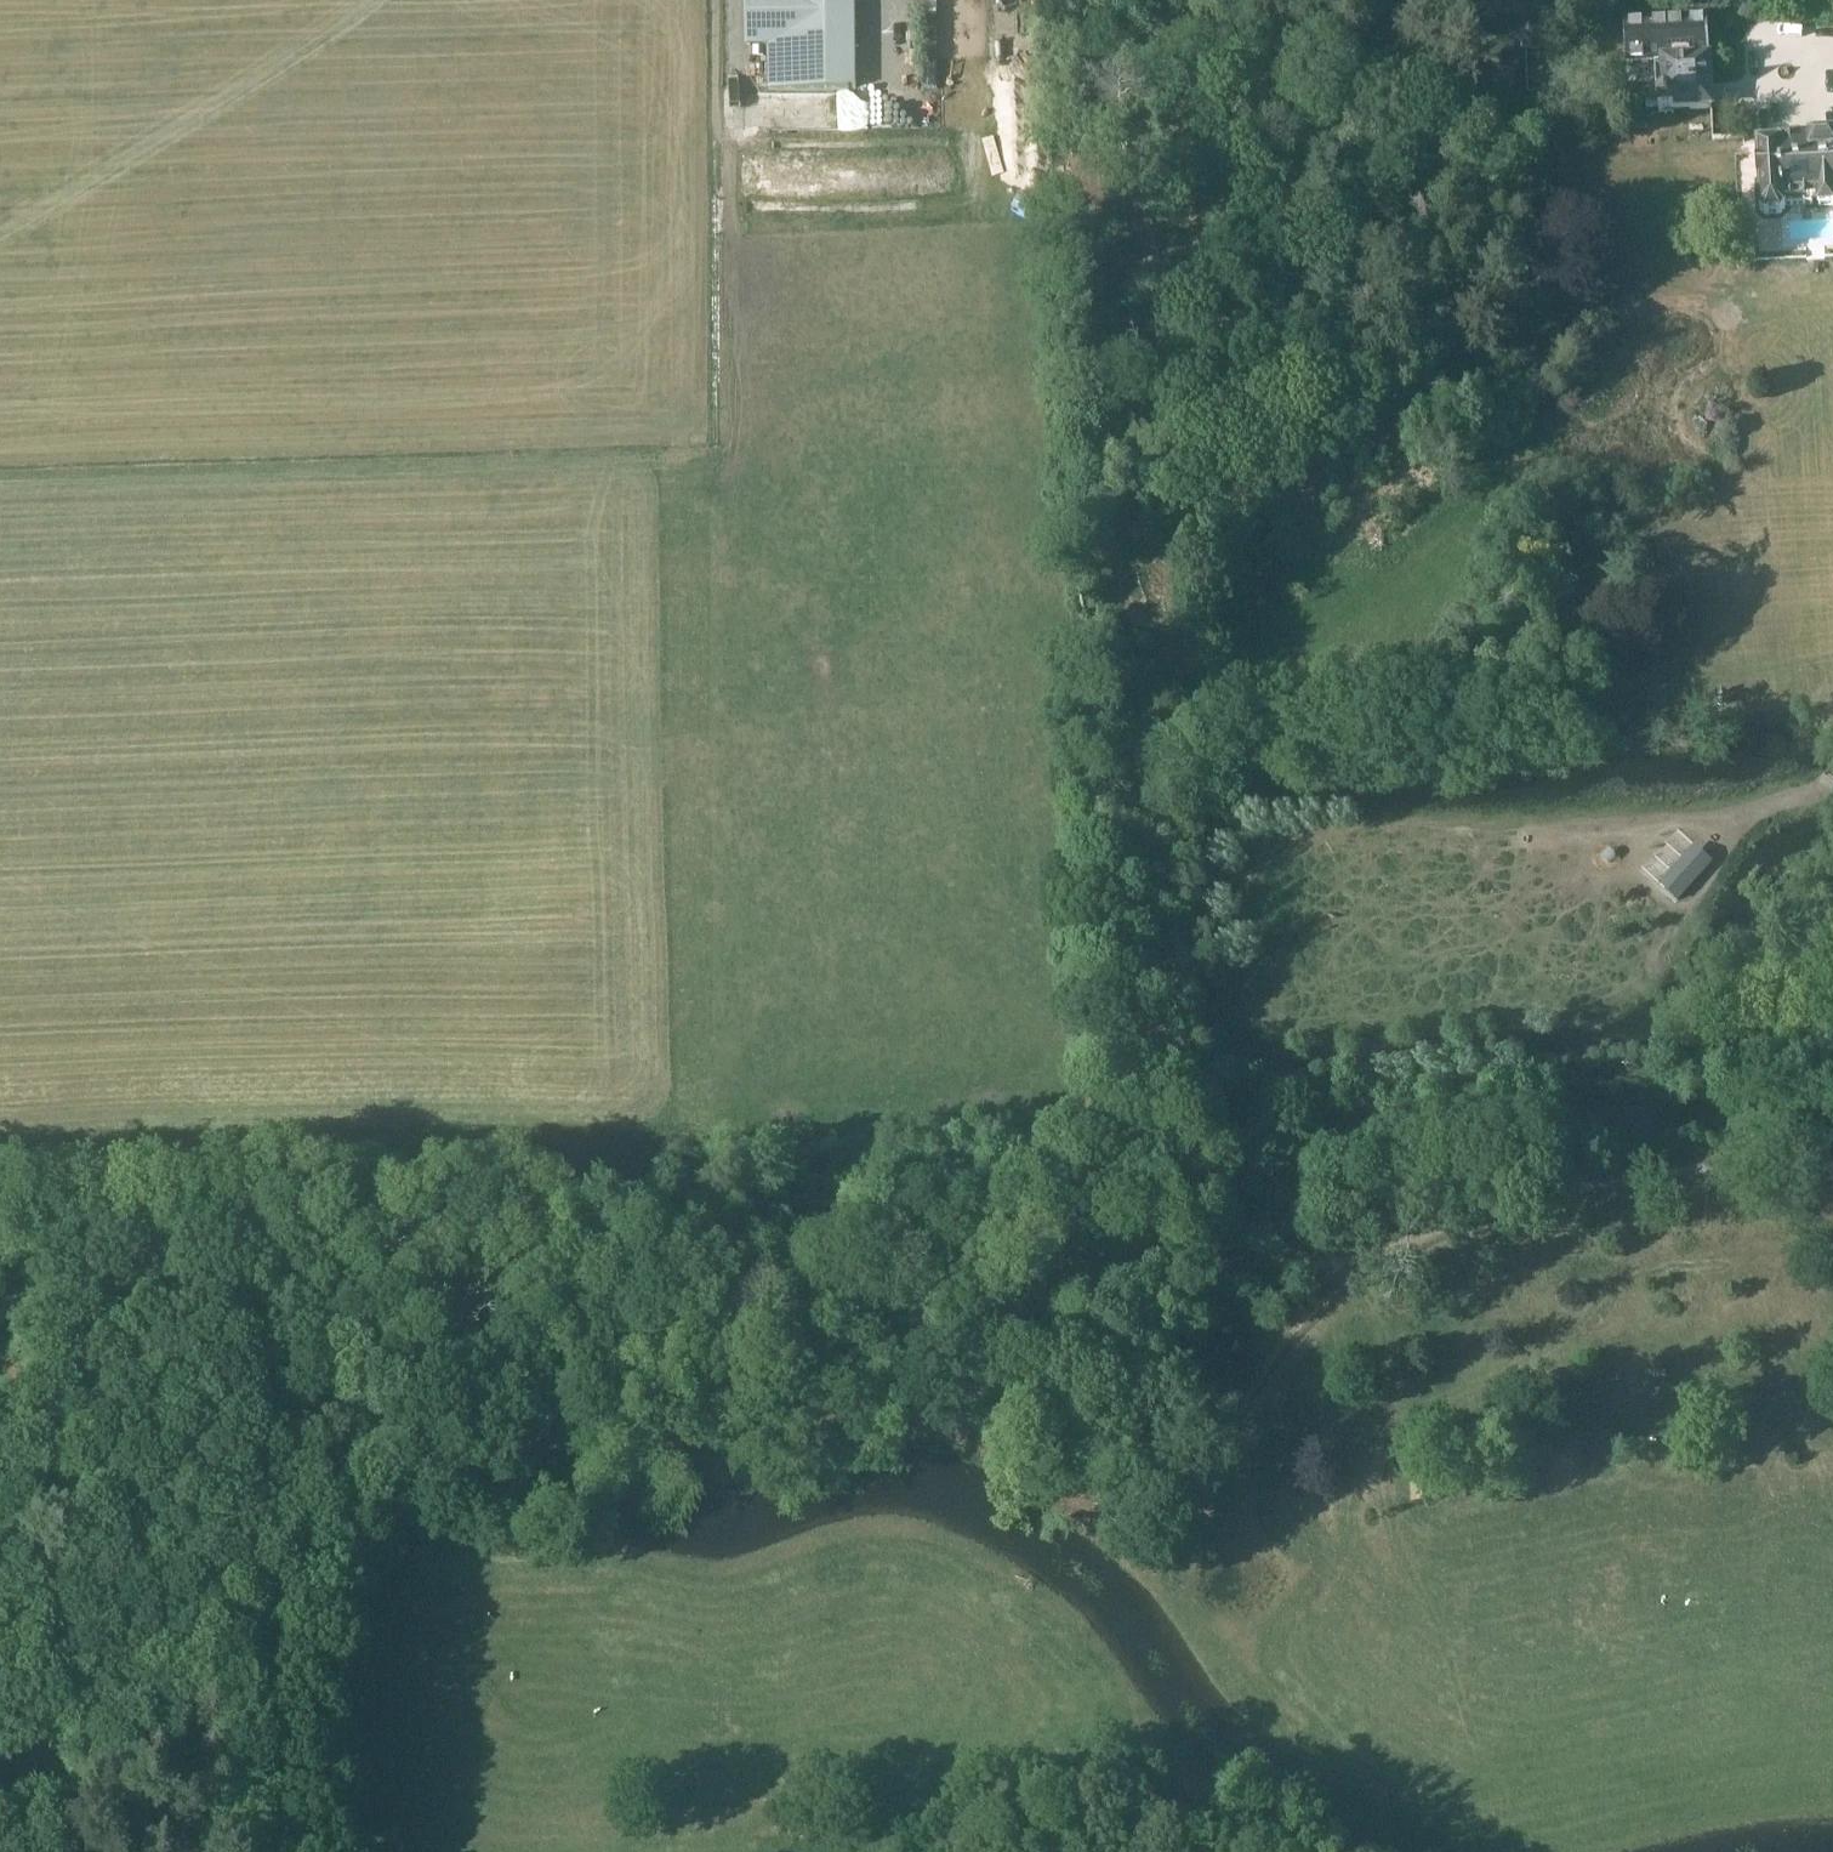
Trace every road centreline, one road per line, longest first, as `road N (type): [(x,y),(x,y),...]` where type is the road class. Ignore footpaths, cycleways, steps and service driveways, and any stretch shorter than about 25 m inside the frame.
road 1 (track): [(315,0),(0,192)]

